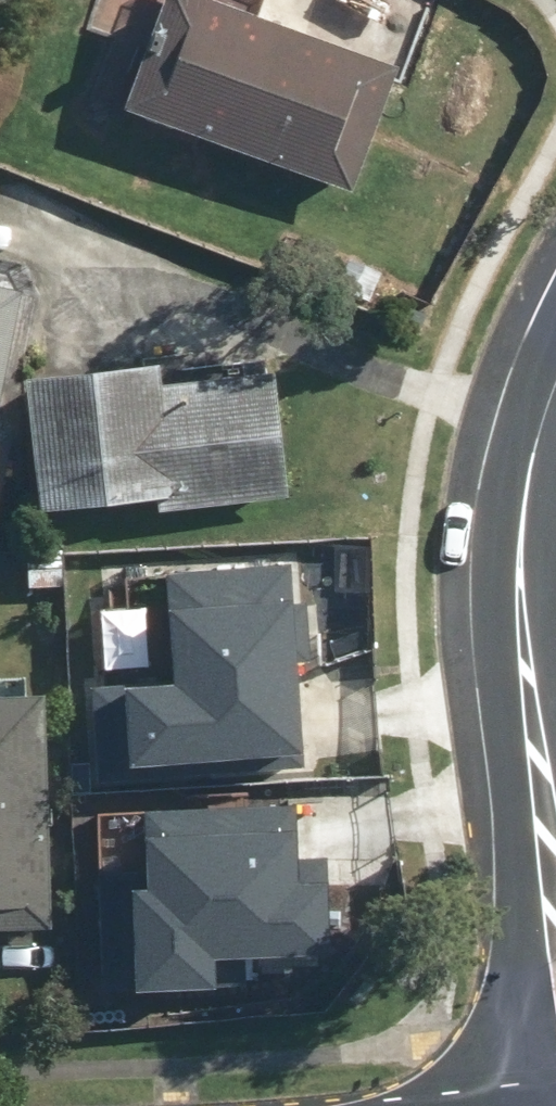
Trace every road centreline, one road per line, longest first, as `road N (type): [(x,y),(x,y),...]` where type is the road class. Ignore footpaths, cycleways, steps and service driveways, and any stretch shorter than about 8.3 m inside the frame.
road 1 (residential): [(546,822),(503,550),(545,327),(555,310)]
road 2 (residential): [(551,1105),(509,875),(546,822)]

